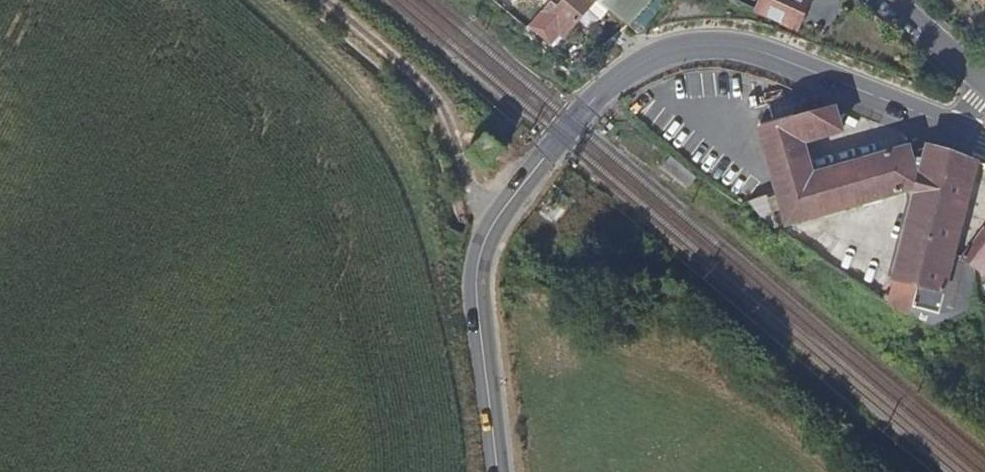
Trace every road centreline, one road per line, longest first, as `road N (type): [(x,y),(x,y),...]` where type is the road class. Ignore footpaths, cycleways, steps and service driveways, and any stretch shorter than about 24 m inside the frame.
road 1 (unclassified): [(498,471),(477,294),(482,251),(502,211),(616,80),(671,49),(740,46),(961,130)]
road 2 (track): [(502,211),(465,174),(430,88),(327,0)]

